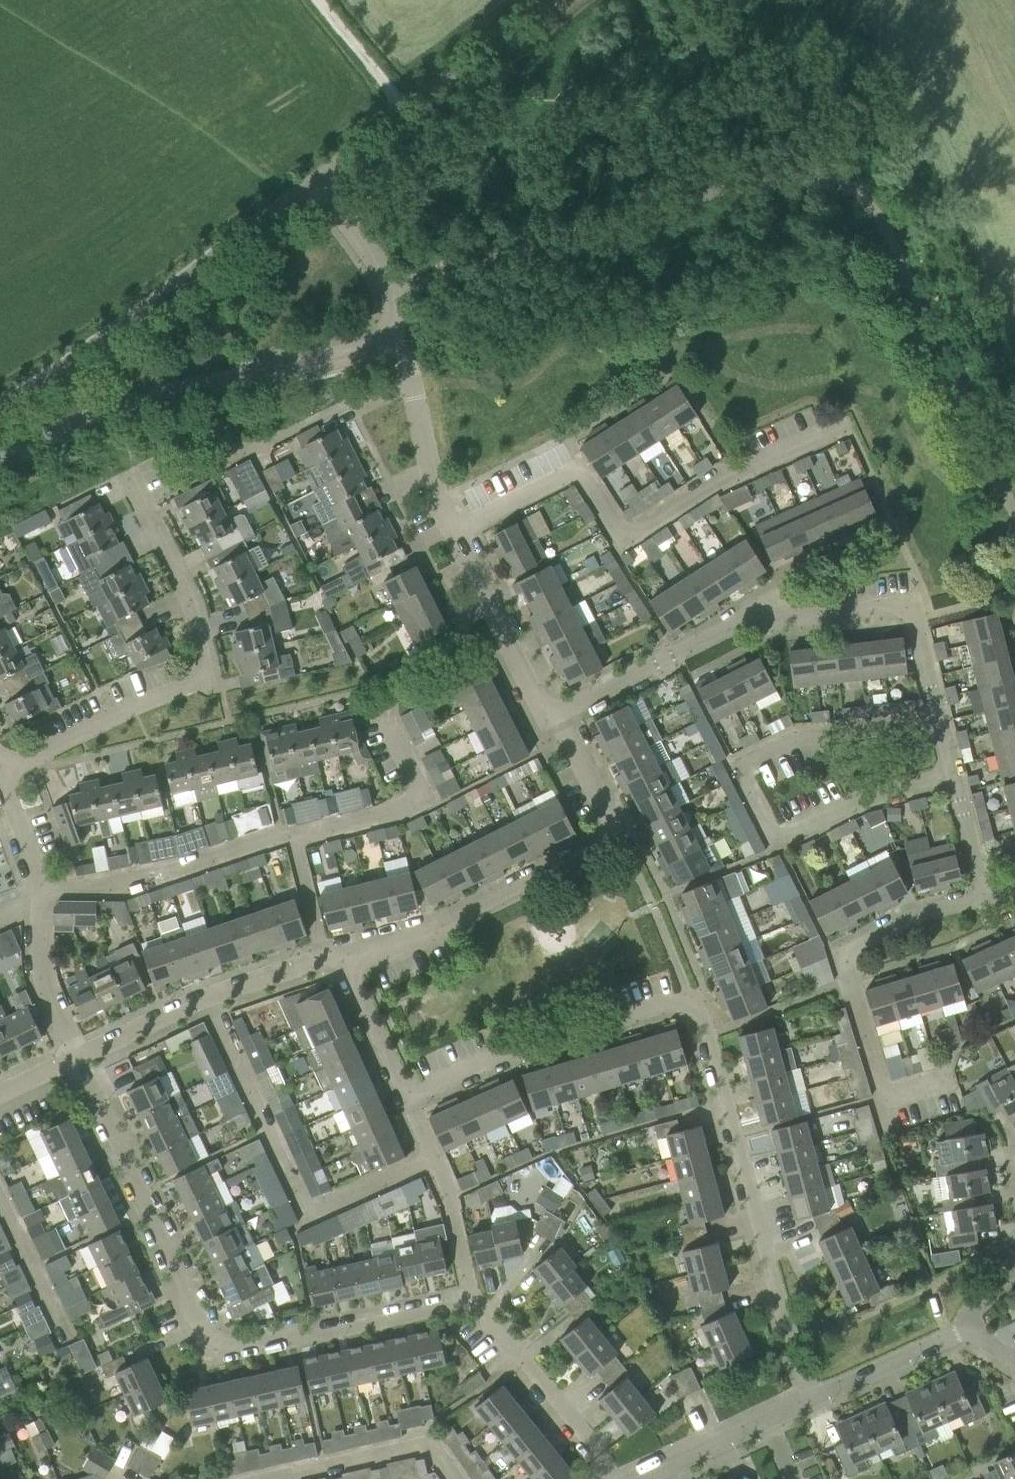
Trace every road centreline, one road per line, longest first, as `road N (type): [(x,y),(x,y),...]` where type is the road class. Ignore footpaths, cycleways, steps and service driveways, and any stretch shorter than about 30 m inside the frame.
road 1 (residential): [(470,1316),(451,1302),(233,1344),(207,1335),(77,1056)]
road 2 (residential): [(551,717),(754,622),(901,605),(918,629),(942,724)]
road 3 (residential): [(942,724),(809,738),(741,763),(783,838),(864,799),(954,772)]
road 4 (residential): [(451,530),(572,472),(585,476),(622,535),(712,483),(838,428)]
road 5 (residential): [(0,769),(204,679),(190,612),(125,477)]
road 6 (residential): [(347,956),(453,922),(620,837),(551,717)]
road 7 (tertiary): [(0,471),(138,404),(359,350),(392,328)]
road 8 (residential): [(815,1399),(788,1335),(731,1115),(691,998)]
road 9 (residential): [(0,405),(71,368),(317,180)]
road 10 (residential): [(953,1077),(913,1092),(882,1091),(844,951),(915,917),(987,900)]
road 11 (residential): [(409,1097),(531,1044),(691,998)]
road 12 (unclassified): [(317,180),(548,0)]
road 13 (residential): [(77,1056),(323,961)]
road 14 (residential): [(38,885),(122,884),(292,834)]
road 15 (residential): [(470,1316),(452,1209),(409,1097)]
road 16 (residential): [(623,1478),(470,1316)]
road 17 (residential): [(292,834),(414,800),(420,782),(387,720)]
road 18 (unclassified): [(551,717),(451,530)]
road 19 (unclassified): [(451,530),(392,328)]
road 20 (residential): [(453,1478),(420,1447),(262,1478)]
road 21 (residential): [(77,1056),(43,985),(38,885)]
road 22 (residential): [(815,1399),(956,1333),(966,1320)]
road 23 (tertiary): [(392,328),(390,286),(317,180)]
road 24 (residential): [(68,1344),(0,1202)]
road 25 (residential): [(409,1097),(347,956)]
road 26 (residential): [(627,1478),(765,1422)]
road 27 (track): [(405,108),(319,0)]
road 28 (residential): [(987,900),(954,772)]
road 29 (residential): [(323,961),(292,834)]

